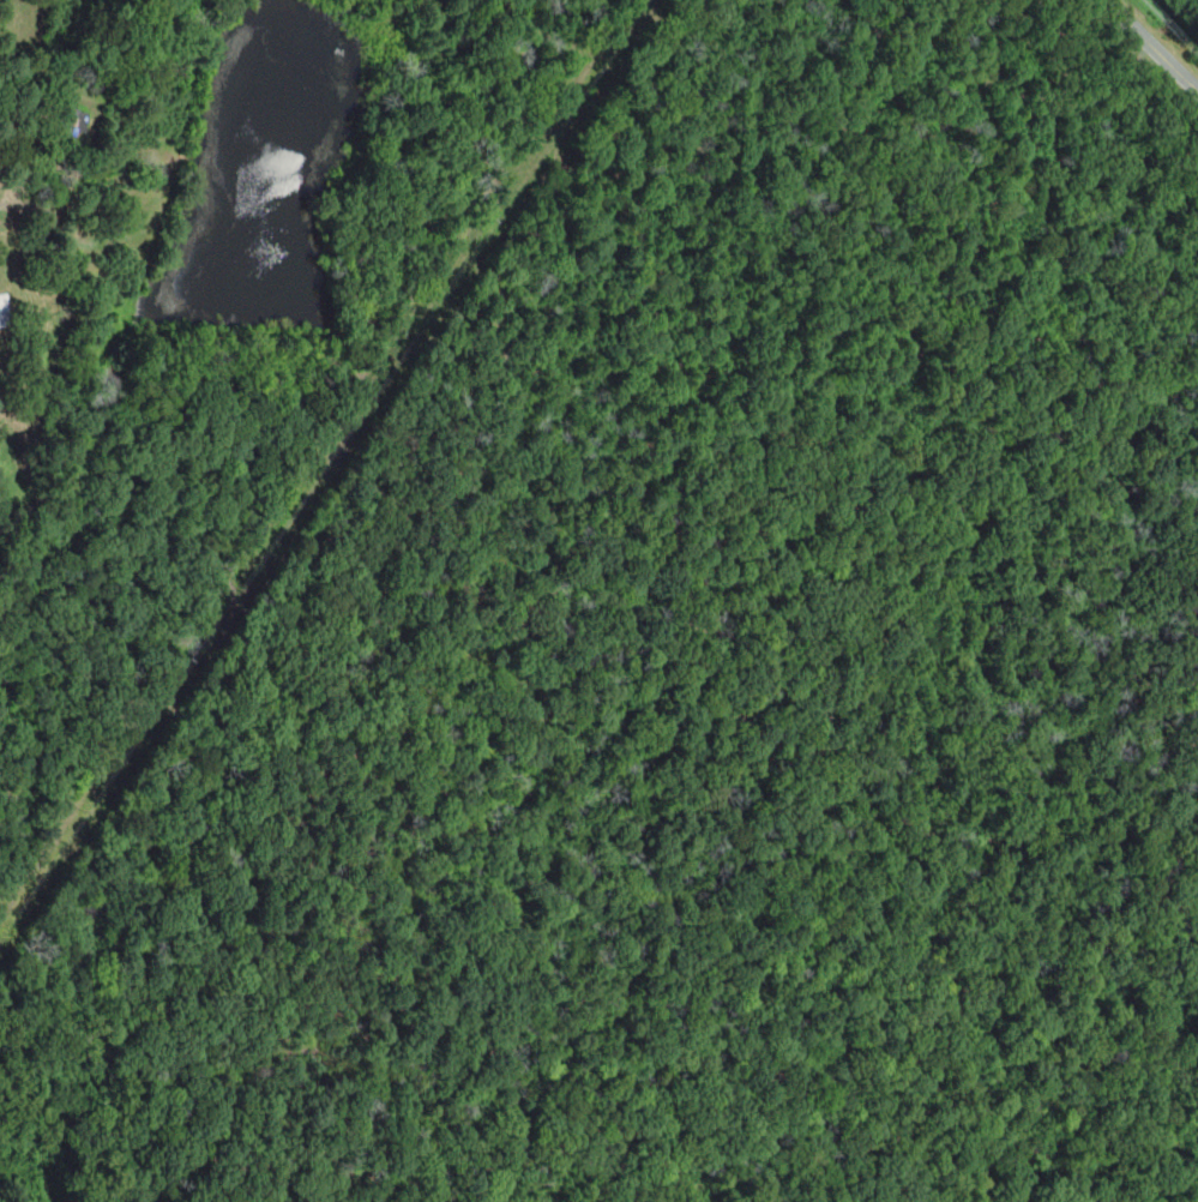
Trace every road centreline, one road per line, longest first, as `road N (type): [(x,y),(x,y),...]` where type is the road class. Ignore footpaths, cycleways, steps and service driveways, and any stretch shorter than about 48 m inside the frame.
road 1 (tertiary): [(1197,88),(1107,0)]

